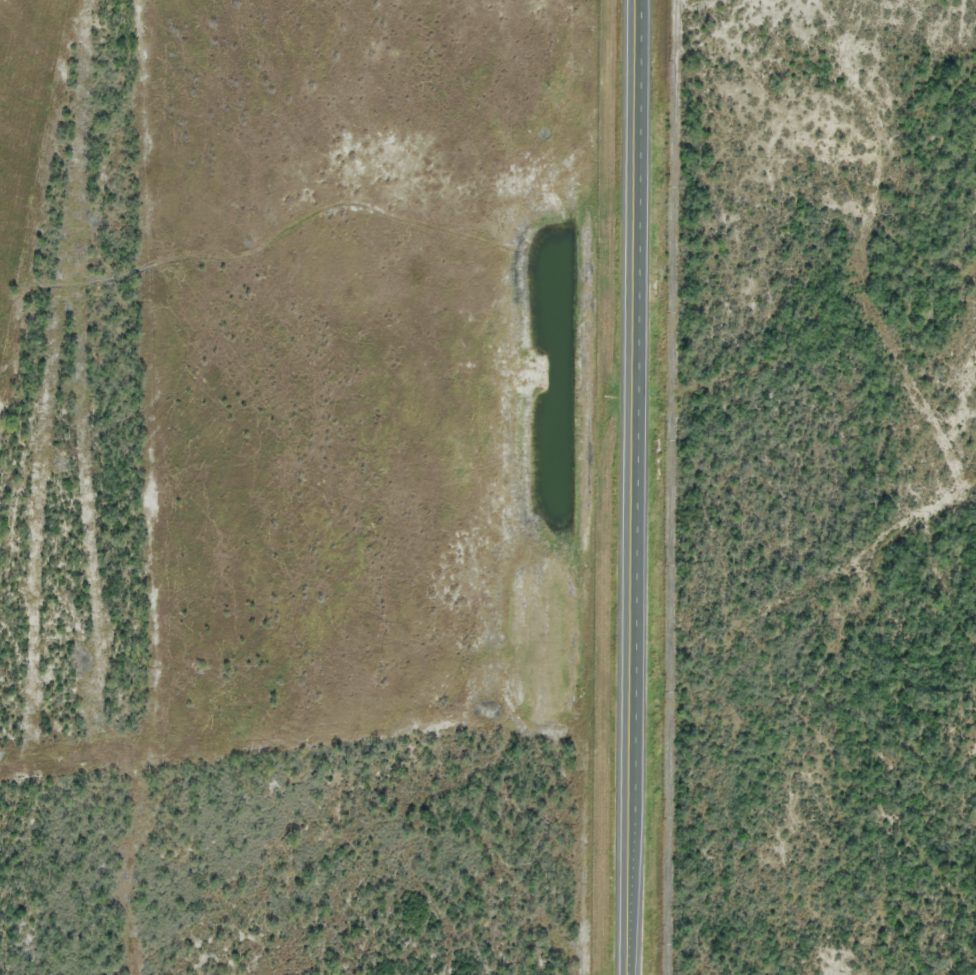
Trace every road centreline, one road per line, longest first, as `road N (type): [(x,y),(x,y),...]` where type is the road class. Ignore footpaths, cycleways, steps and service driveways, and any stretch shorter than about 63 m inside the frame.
road 1 (primary): [(633,974),(644,0)]

